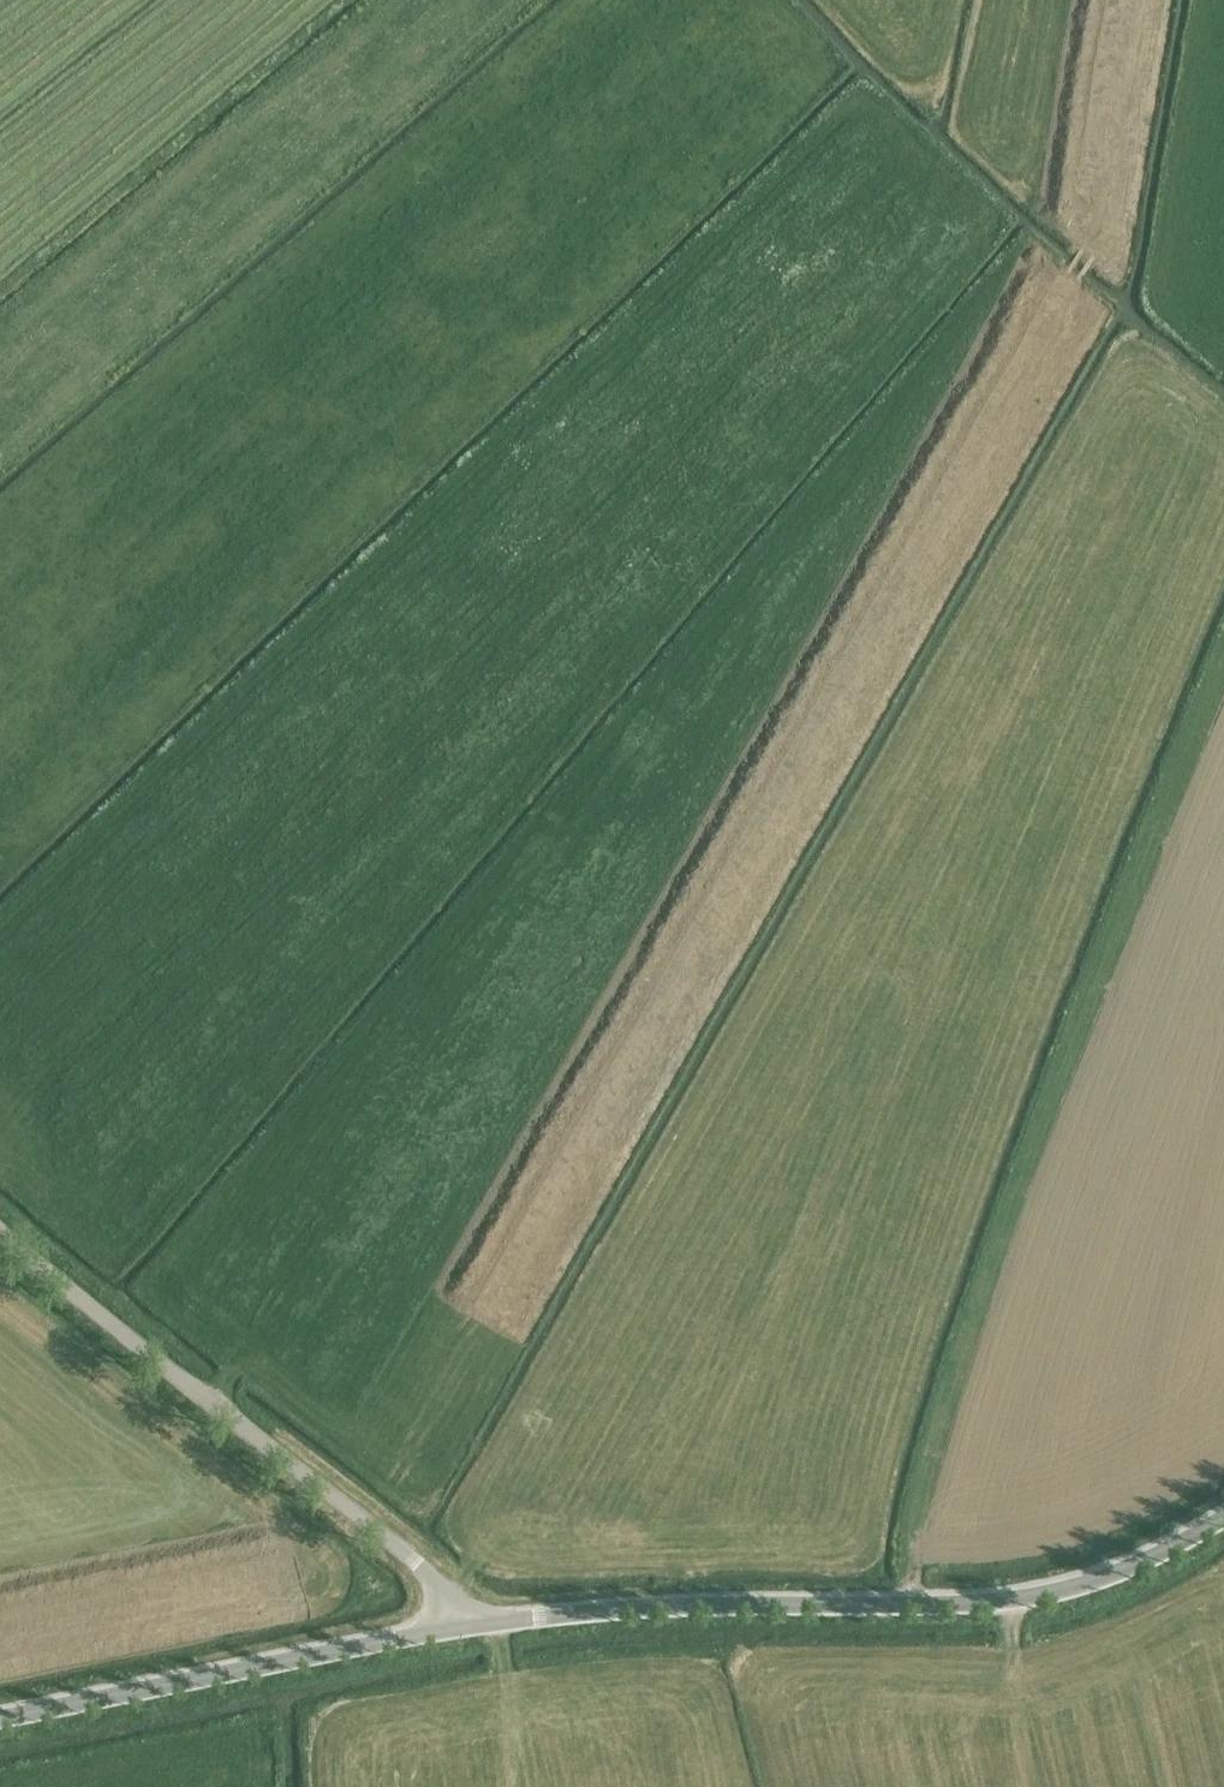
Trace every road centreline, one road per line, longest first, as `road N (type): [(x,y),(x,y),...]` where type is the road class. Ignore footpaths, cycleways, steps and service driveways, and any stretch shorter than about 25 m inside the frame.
road 1 (unclassified): [(460,1626),(1011,1598),(1107,1577),(1223,1514)]
road 2 (unclassified): [(460,1626),(414,1562),(0,1229)]
road 3 (unclassified): [(0,1719),(460,1626)]

